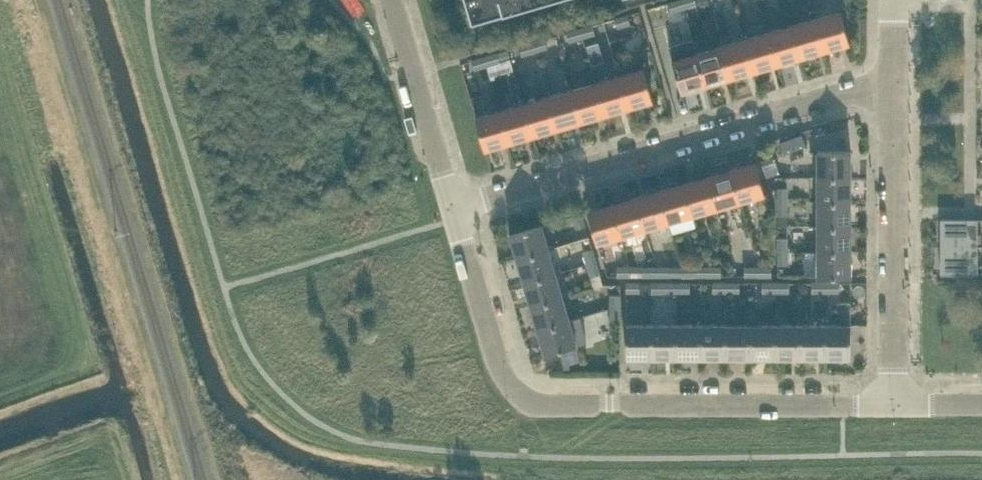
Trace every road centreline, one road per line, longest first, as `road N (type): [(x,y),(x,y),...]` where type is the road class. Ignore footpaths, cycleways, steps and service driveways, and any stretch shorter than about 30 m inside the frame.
road 1 (residential): [(894,401),(535,401),(501,367),(455,204)]
road 2 (residential): [(455,204),(827,98),(897,86)]
road 3 (track): [(0,70),(81,328),(61,369),(0,397)]
road 4 (residential): [(894,401),(897,86)]
road 5 (unclassified): [(455,204),(397,0)]

